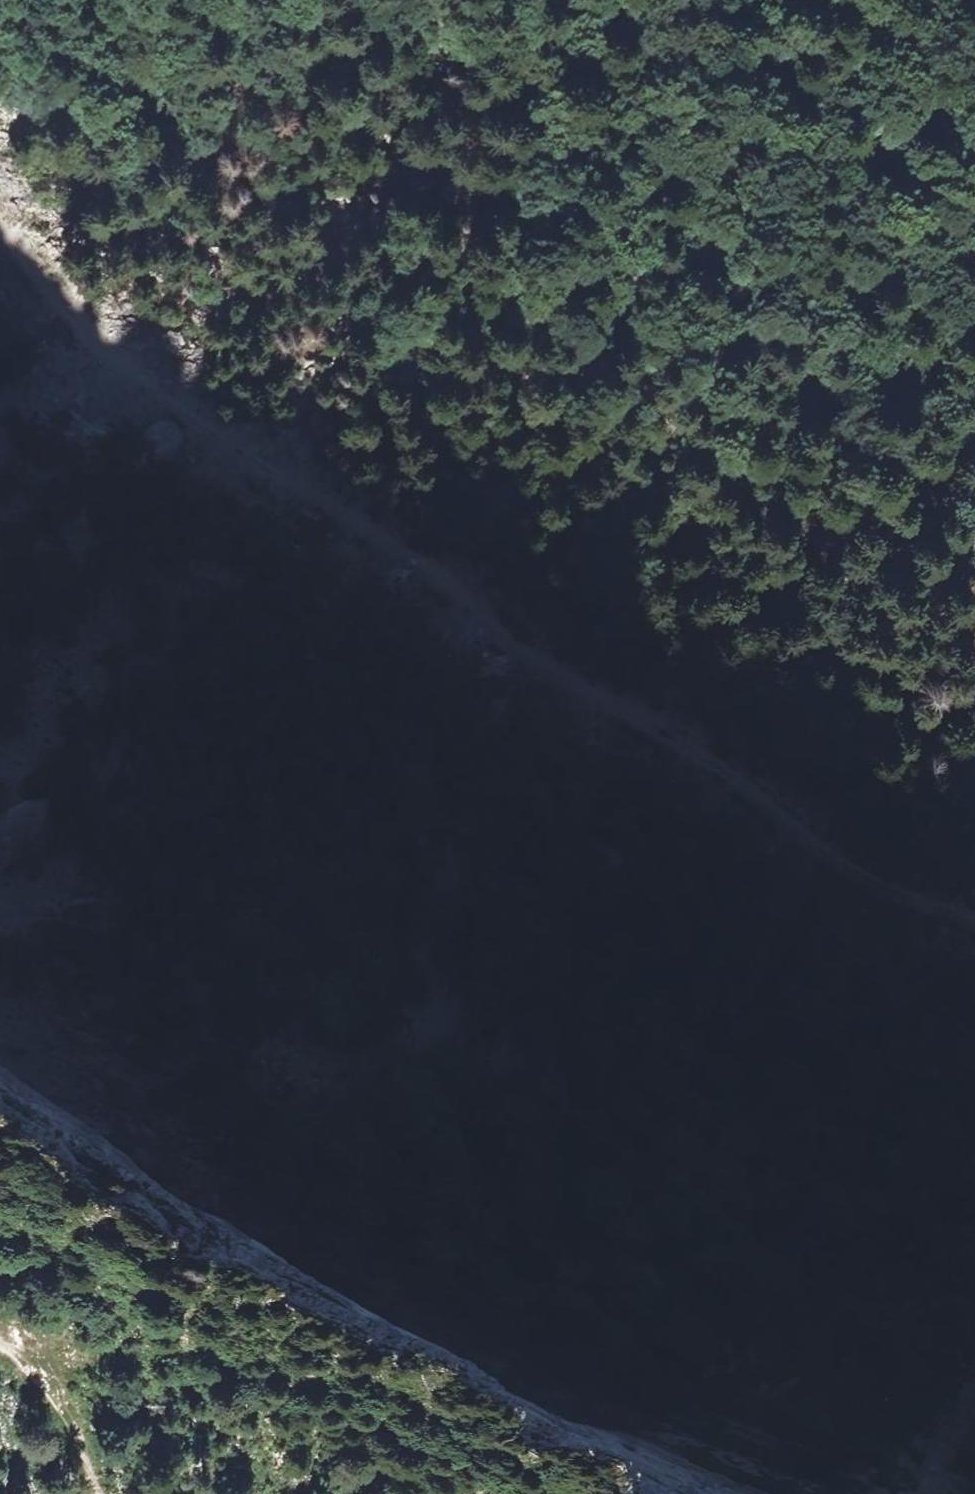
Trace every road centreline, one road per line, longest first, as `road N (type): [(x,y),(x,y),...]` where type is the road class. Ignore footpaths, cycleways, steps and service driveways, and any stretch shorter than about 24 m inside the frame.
road 1 (track): [(0,217),(98,346),(542,649),(857,878),(974,920)]
road 2 (track): [(102,1493),(74,1404),(36,1354),(0,1340)]

